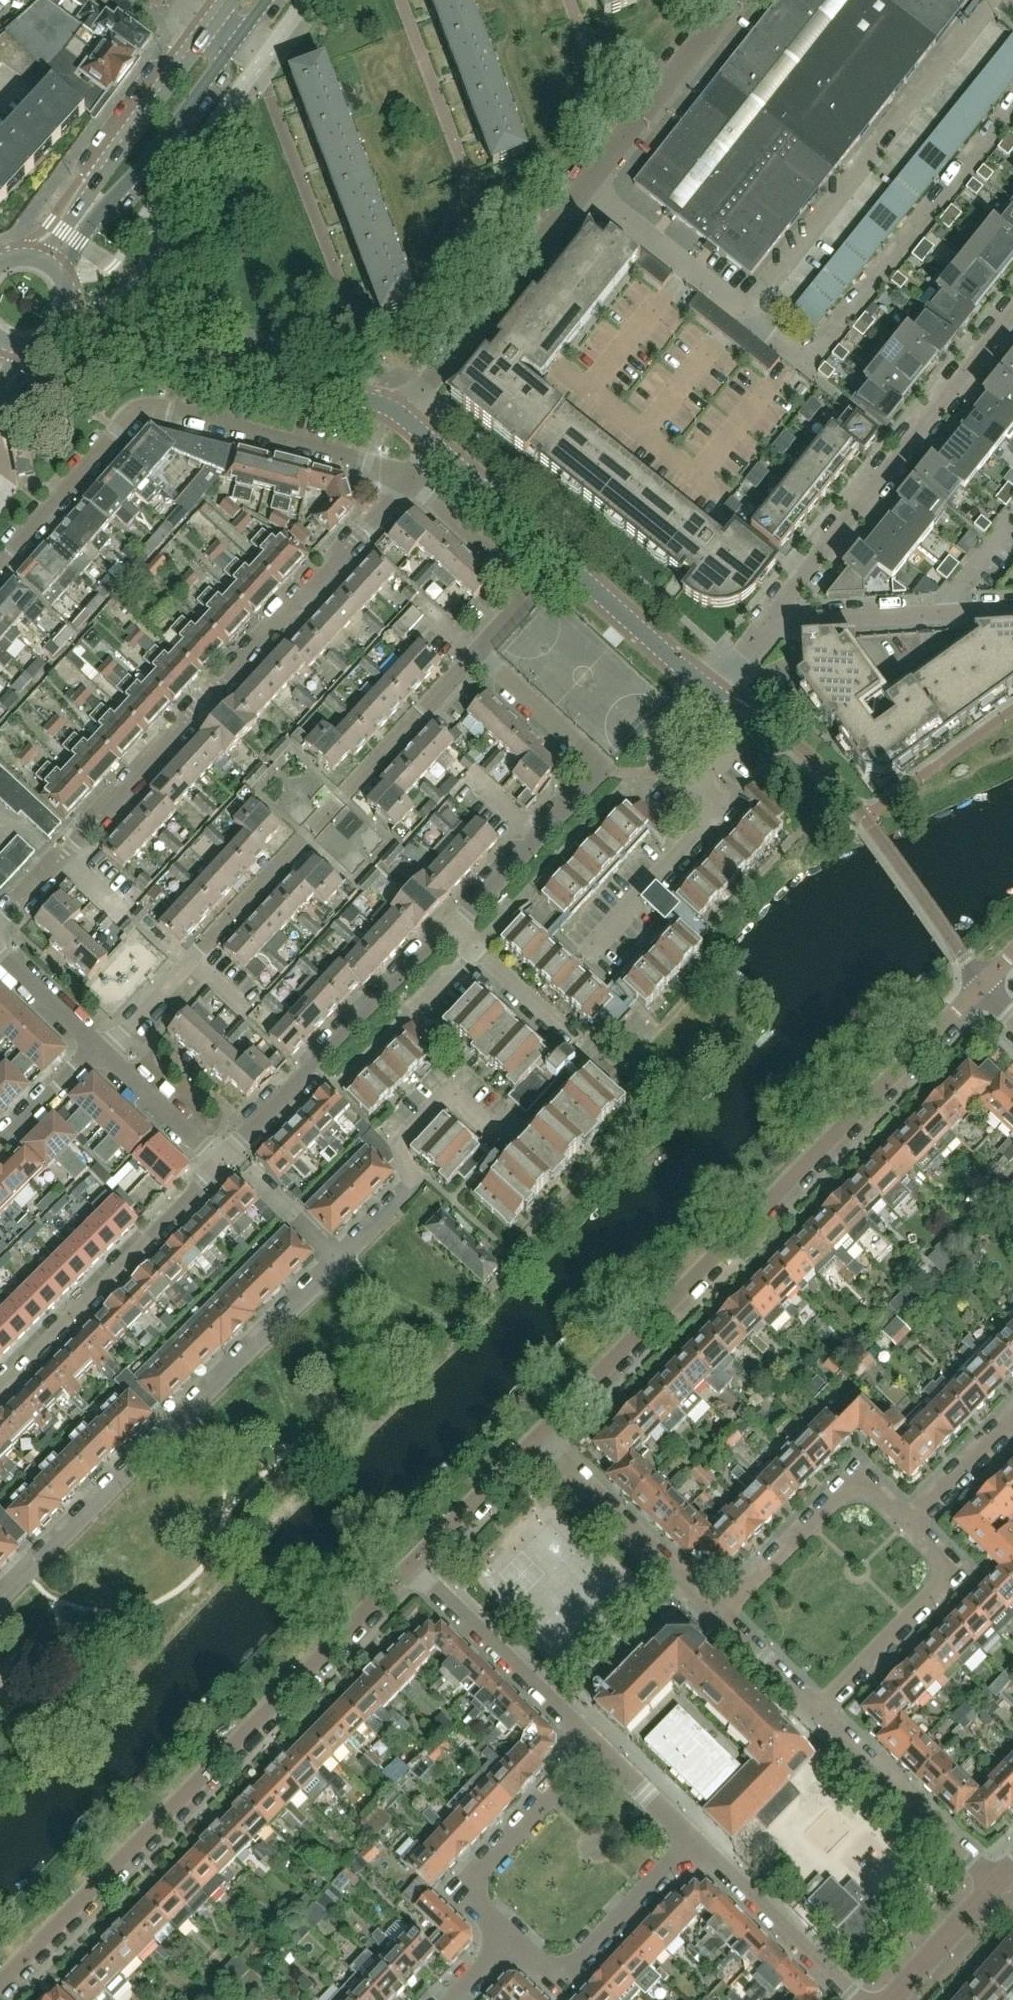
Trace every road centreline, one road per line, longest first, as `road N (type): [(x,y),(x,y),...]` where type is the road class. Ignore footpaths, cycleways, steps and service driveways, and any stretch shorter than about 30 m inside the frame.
road 1 (residential): [(534,1439),(983,985)]
road 2 (residential): [(0,921),(409,479)]
road 3 (residential): [(0,1984),(412,1565)]
road 4 (residential): [(100,1051),(477,650)]
road 5 (residential): [(0,563),(144,409),(409,479)]
road 6 (residential): [(0,1599),(338,1261)]
road 7 (residential): [(746,299),(772,336),(809,364),(1012,108)]
road 8 (residential): [(454,927),(603,767),(477,650)]
road 9 (residential): [(771,622),(1012,315)]
road 10 (residential): [(746,299),(767,287),(994,0)]
road 11 (residential): [(361,398),(370,359),(260,63)]
road 12 (residential): [(703,683),(438,448)]
road 13 (residential): [(229,1151),(454,927)]
road 14 (residential): [(0,1386),(218,1161)]
road 15 (residential): [(402,0),(497,251),(520,268)]
road 16 (secondary): [(62,273),(239,39)]
road 17 (secondary): [(217,24),(40,256)]
road 18 (residential): [(820,1716),(950,1582),(953,1568),(910,1522)]
road 19 (residential): [(597,1748),(412,1565)]
road 20 (residential): [(718,1619),(849,1490),(870,1487),(910,1522)]
road 21 (residential): [(718,1619),(534,1439)]
road 22 (residential): [(361,398),(115,335)]
road 23 (residential): [(477,650),(533,591),(409,479)]
road 24 (residential): [(509,1936),(480,1907),(478,1875),(597,1748)]
road 25 (residential): [(509,1936),(545,1968),(577,1964),(687,1840)]
road 26 (residential): [(996,1883),(820,1716)]
road 27 (residential): [(855,1999),(687,1840)]
road 28 (residential): [(595,946),(714,813),(692,793)]
road 29 (residential): [(586,185),(722,293),(746,299)]
road 30 (residential): [(402,415),(520,268)]
road 31 (residential): [(953,613),(771,622)]
road 32 (residential): [(412,1565),(534,1439)]
road 33 (residential): [(218,1161),(100,1051)]
road 34 (residential): [(633,127),(732,0)]
road 35 (residential): [(889,1999),(996,1883)]
road 36 (residential): [(338,1261),(229,1151)]
road 37 (residential): [(910,1522),(1012,1416)]
road 38 (residential): [(570,0),(611,107),(633,127)]
road 39 (residential): [(692,793),(662,765),(653,745),(703,683)]
road 40 (residential): [(820,1716),(718,1619)]
road 41 (residential): [(100,1051),(0,955)]
road 42 (residential): [(578,1043),(477,949)]
road 43 (residential): [(0,1143),(100,1051)]
road 44 (residential): [(687,1840),(597,1748)]

